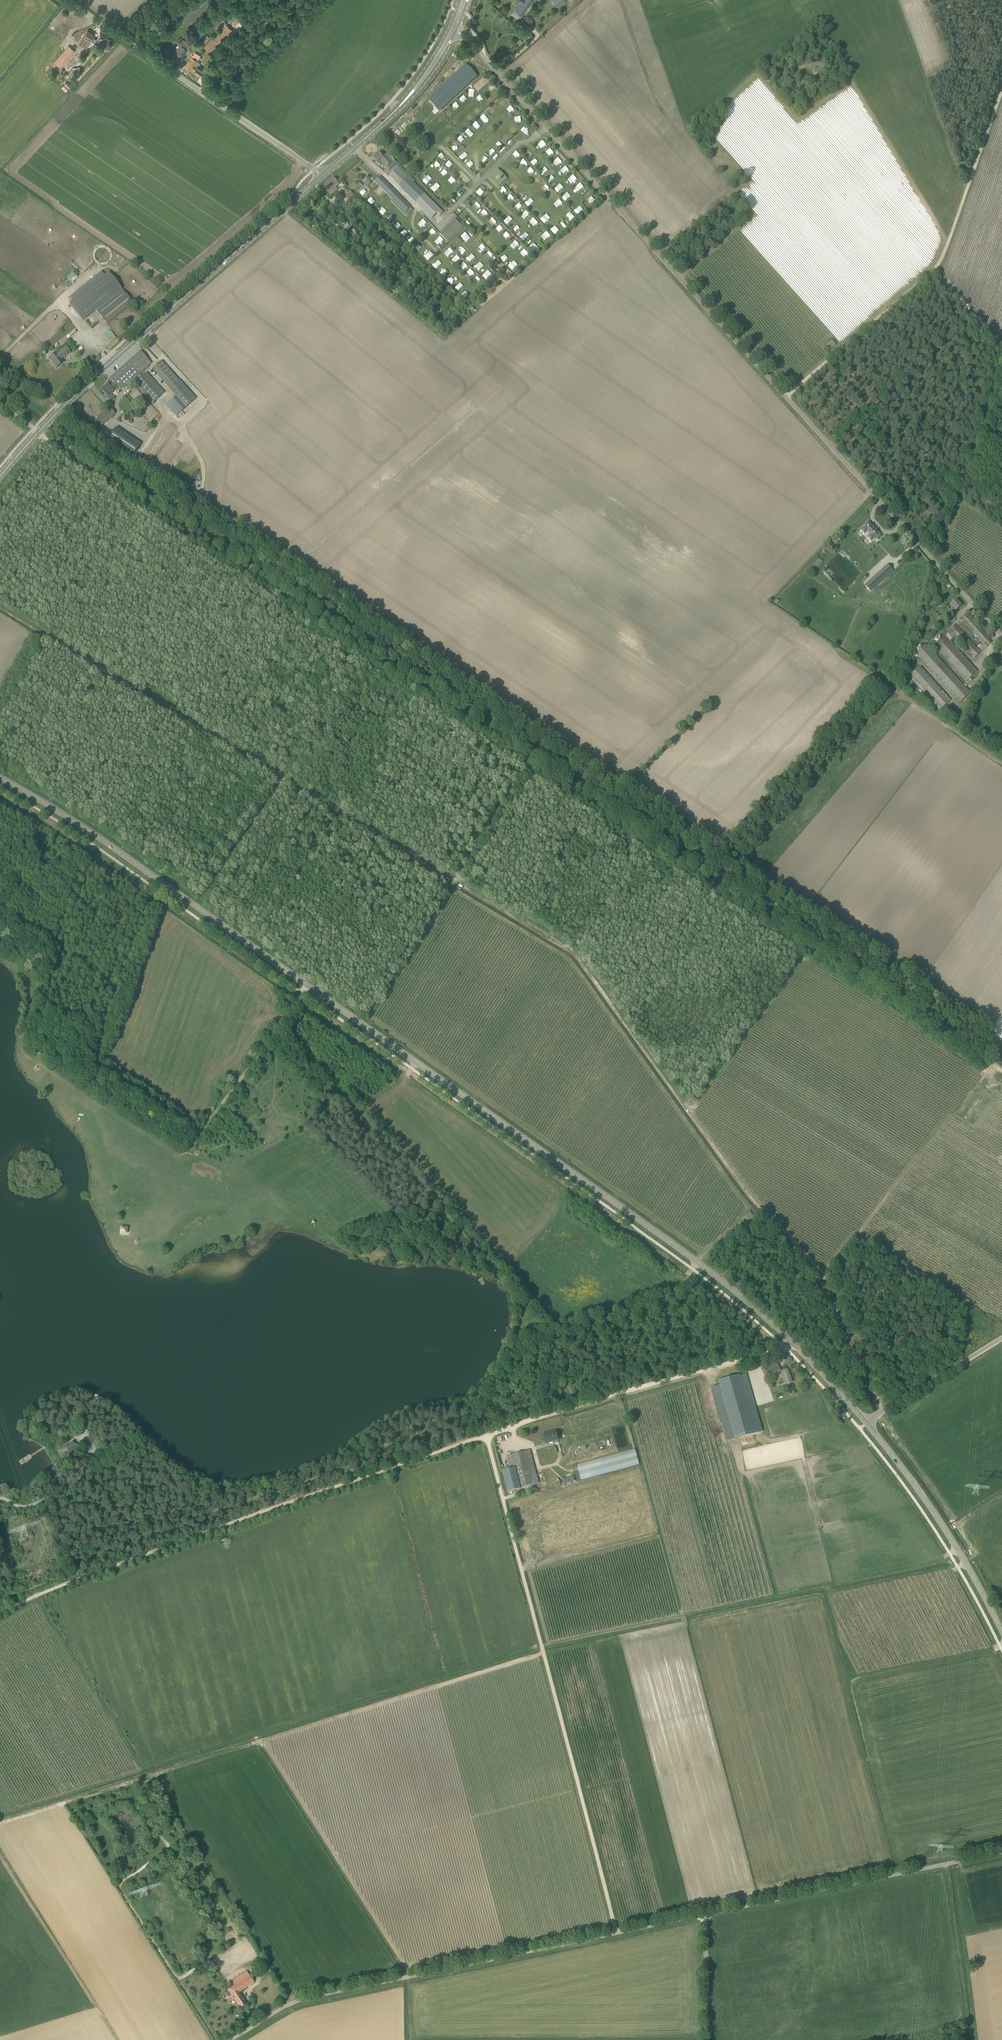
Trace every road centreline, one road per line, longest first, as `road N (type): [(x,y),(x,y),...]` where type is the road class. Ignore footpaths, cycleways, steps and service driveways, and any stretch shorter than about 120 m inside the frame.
road 1 (track): [(1001,1072),(45,437)]
road 2 (secondary): [(866,1424),(792,1340),(697,1261),(81,825),(0,777)]
road 3 (track): [(628,779),(135,461),(7,365),(7,349),(94,270),(112,267)]
road 4 (unclassified): [(1001,634),(466,36)]
road 5 (track): [(488,1438),(30,1597),(0,1614)]
road 6 (track): [(488,1438),(616,1934)]
road 7 (unclassified): [(231,2039),(301,2000),(705,1915)]
road 8 (track): [(452,892),(563,956),(748,1208),(743,1222)]
road 9 (secondary): [(0,480),(83,386),(322,176)]
road 10 (track): [(1001,90),(935,269),(790,396)]
road 11 (track): [(537,763),(366,1026)]
road 12 (unclassified): [(322,176),(65,0)]
road 13 (track): [(784,1347),(488,1438)]
road 14 (unclassified): [(705,1915),(1001,1853)]
road 15 (track): [(881,1413),(824,1278),(737,1173)]
road 16 (track): [(820,1273),(988,1063)]
road 17 (secondary): [(1001,1634),(946,1531),(866,1424)]
road 18 (track): [(309,986),(196,1135)]
road 19 (unclassified): [(866,1424),(1001,1338)]
road 20 (unclassified): [(707,2039),(705,1915)]

